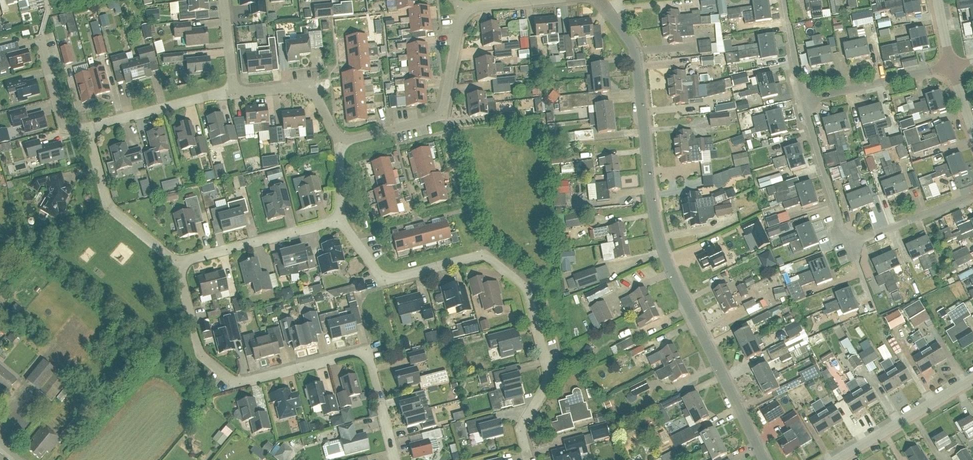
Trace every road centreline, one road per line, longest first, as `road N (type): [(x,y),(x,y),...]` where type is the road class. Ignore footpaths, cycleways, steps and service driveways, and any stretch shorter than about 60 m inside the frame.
road 1 (residential): [(608,9),(637,52),(661,243),(765,459)]
road 2 (residential): [(528,459),(523,423),(549,377),(526,289),(476,257),(391,279),(377,275),(338,221)]
road 3 (residential): [(395,459),(369,360),(357,354),(235,385),(201,355),(177,264)]
road 4 (residential): [(464,8),(443,117),(341,141)]
road 5 (residential): [(177,264),(107,206),(88,129)]
road 6 (residential): [(338,221),(177,264)]
road 7 (residential): [(838,459),(972,379)]
road 8 (residential): [(804,102),(951,66)]
road 9 (residential): [(849,246),(804,102)]
road 10 (residential): [(88,129),(234,93)]
road 11 (residential): [(341,141),(311,88),(234,93)]
road 12 (residential): [(849,246),(972,196)]

